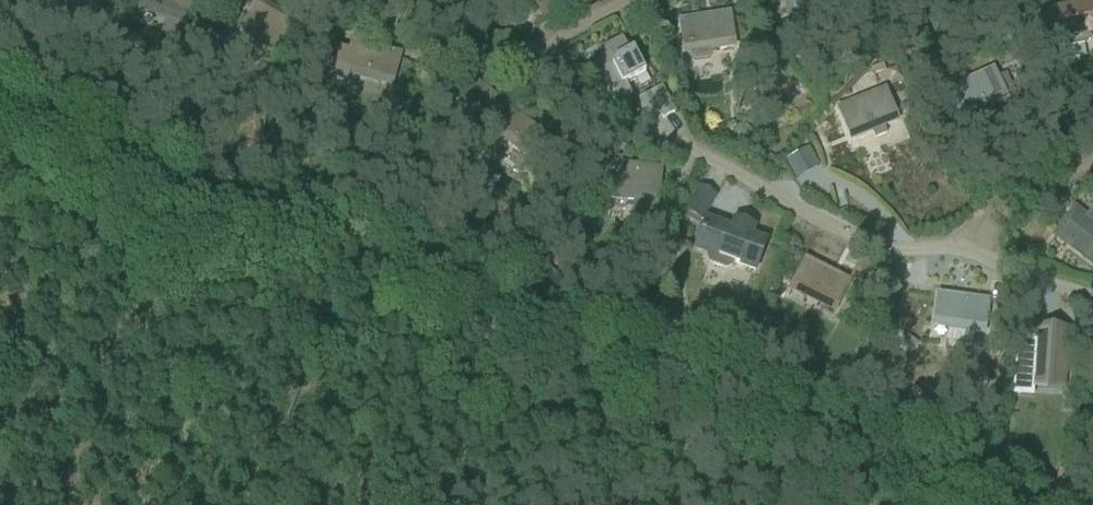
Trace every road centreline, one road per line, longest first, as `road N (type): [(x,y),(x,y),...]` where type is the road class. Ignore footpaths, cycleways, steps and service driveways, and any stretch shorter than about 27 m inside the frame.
road 1 (track): [(0,127),(989,504)]

